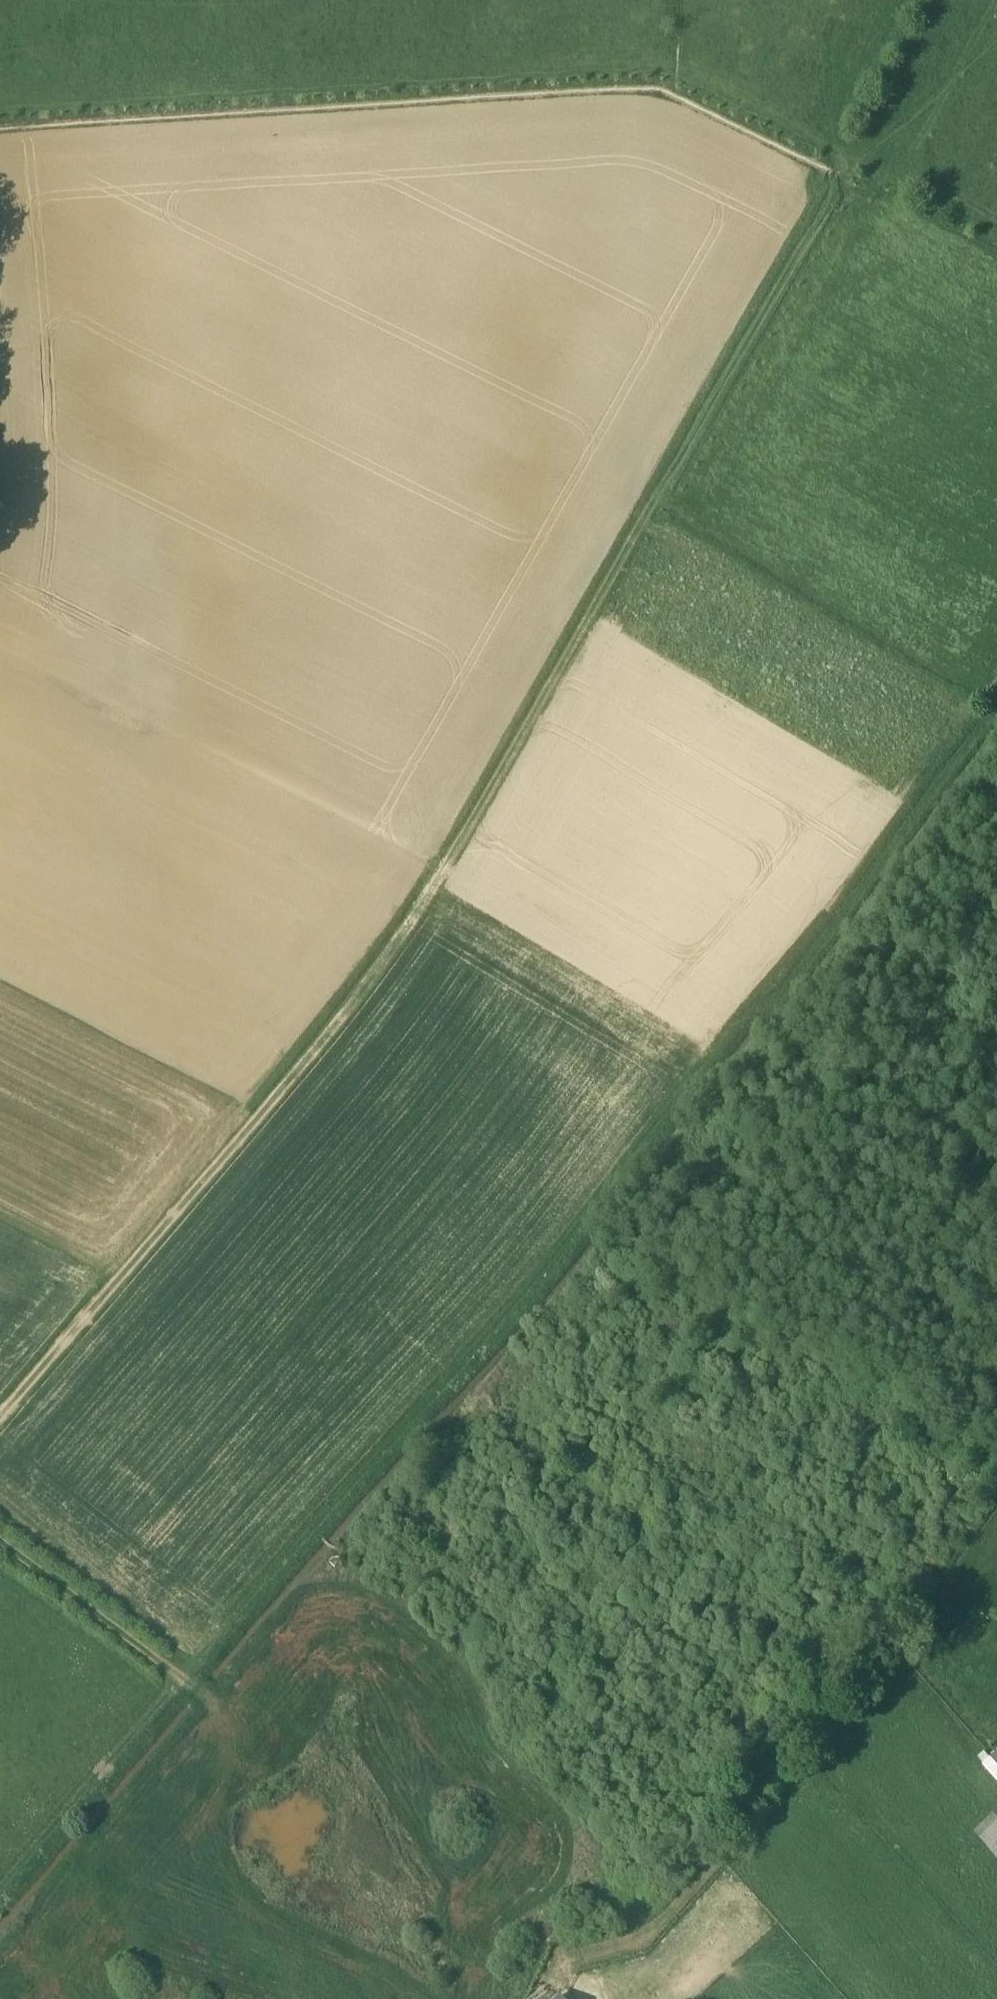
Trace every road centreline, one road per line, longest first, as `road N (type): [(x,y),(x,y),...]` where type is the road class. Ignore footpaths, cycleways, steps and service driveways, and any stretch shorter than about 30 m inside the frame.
road 1 (track): [(843,159),(387,969),(0,1420)]
road 2 (track): [(0,1542),(181,1681),(179,1694),(0,1894)]

